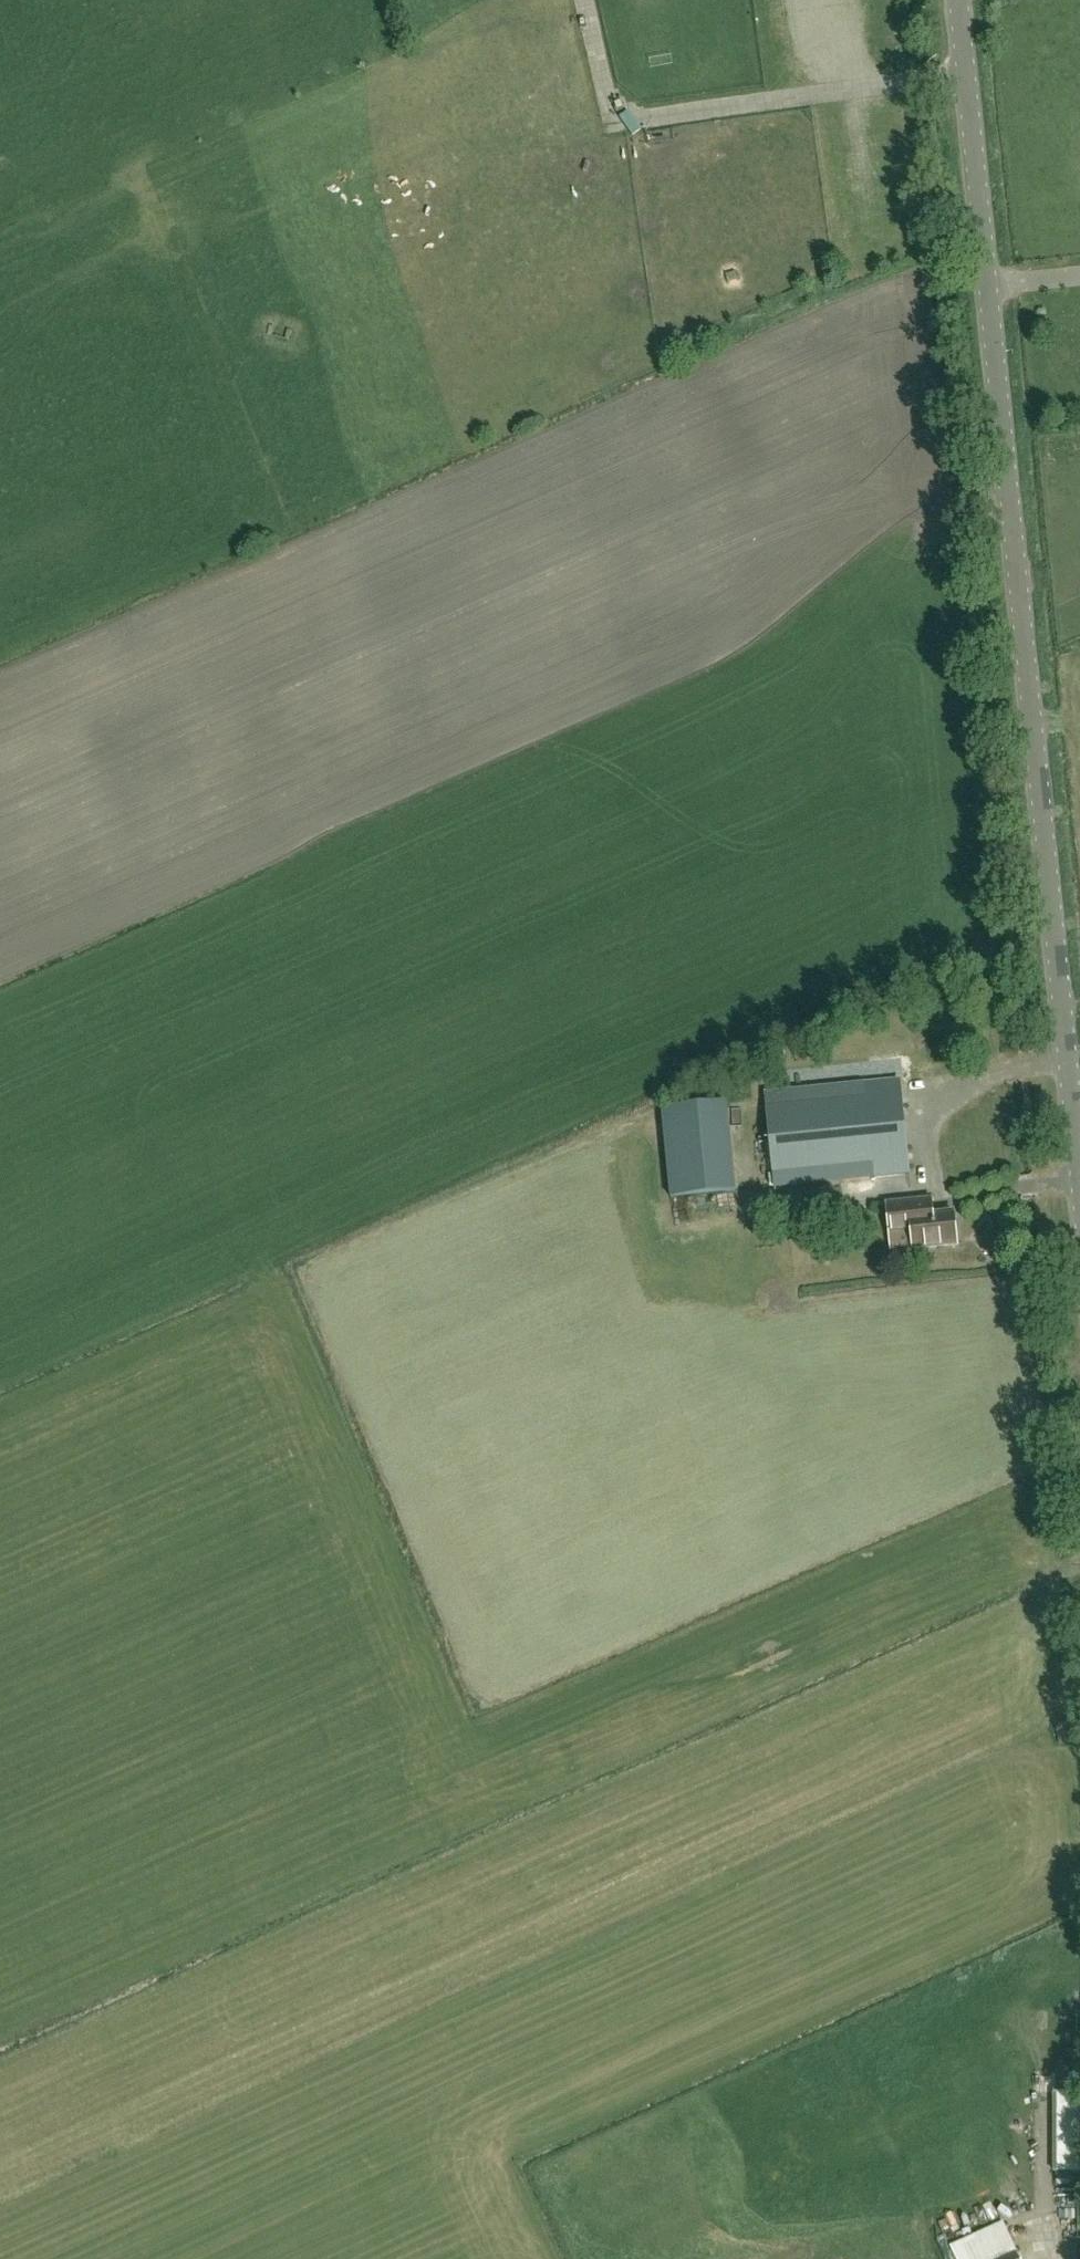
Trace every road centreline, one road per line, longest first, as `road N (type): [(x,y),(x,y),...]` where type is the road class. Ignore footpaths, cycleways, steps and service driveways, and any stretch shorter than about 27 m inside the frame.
road 1 (unclassified): [(1079,1177),(959,0)]

